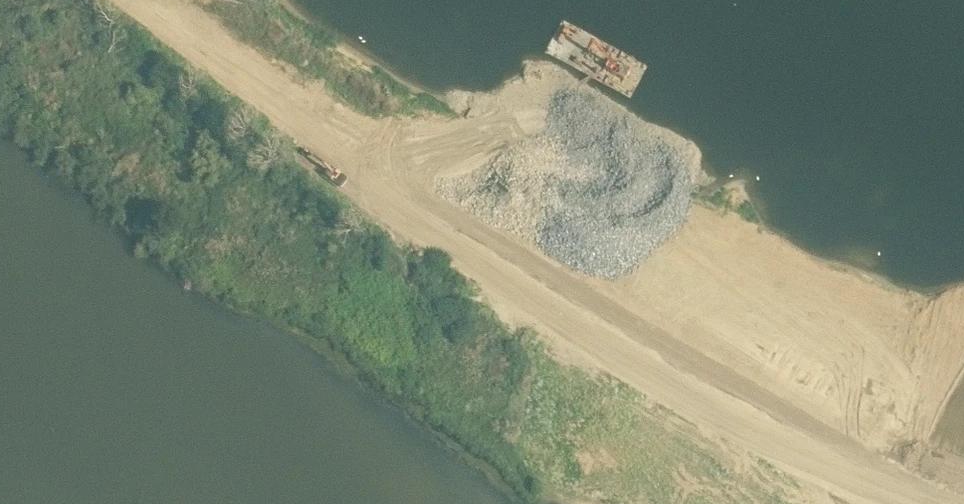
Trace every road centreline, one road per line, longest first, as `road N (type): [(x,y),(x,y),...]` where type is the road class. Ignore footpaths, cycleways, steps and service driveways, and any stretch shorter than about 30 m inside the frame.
road 1 (track): [(187,0),(433,191)]

